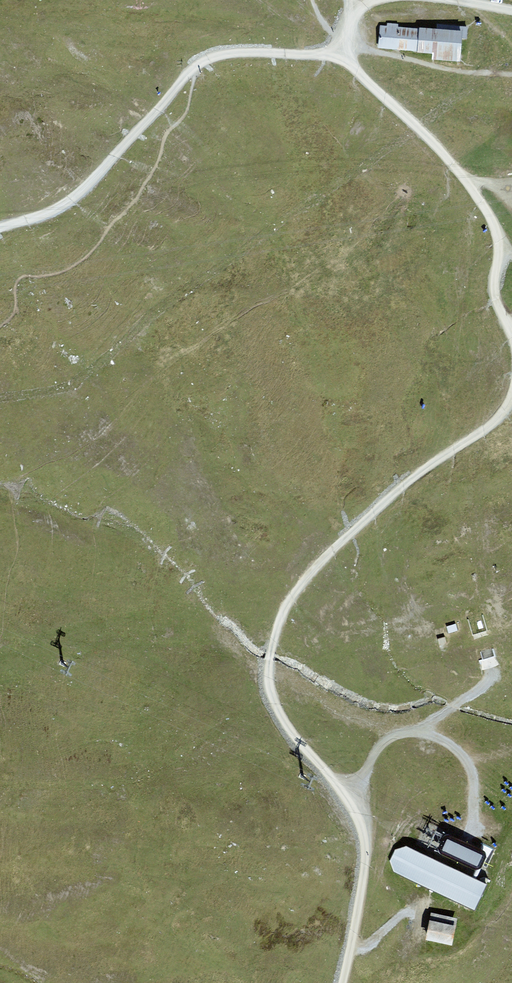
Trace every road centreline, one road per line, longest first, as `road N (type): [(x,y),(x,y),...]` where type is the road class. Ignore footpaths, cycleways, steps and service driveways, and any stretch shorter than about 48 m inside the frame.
road 1 (track): [(511,396),(496,421),(408,481),(314,568),(279,624),(271,704),(333,783),(352,795)]
road 2 (track): [(501,253),(498,228),(457,169),(353,67),(346,47)]
road 3 (track): [(0,226),(78,195),(196,64)]
road 4 (track): [(352,795),(387,737),(428,733),(469,765),(472,826)]
road 5 (track): [(352,795),(365,864),(343,982)]
road 6 (track): [(346,47),(317,56),(231,53),(196,64)]

